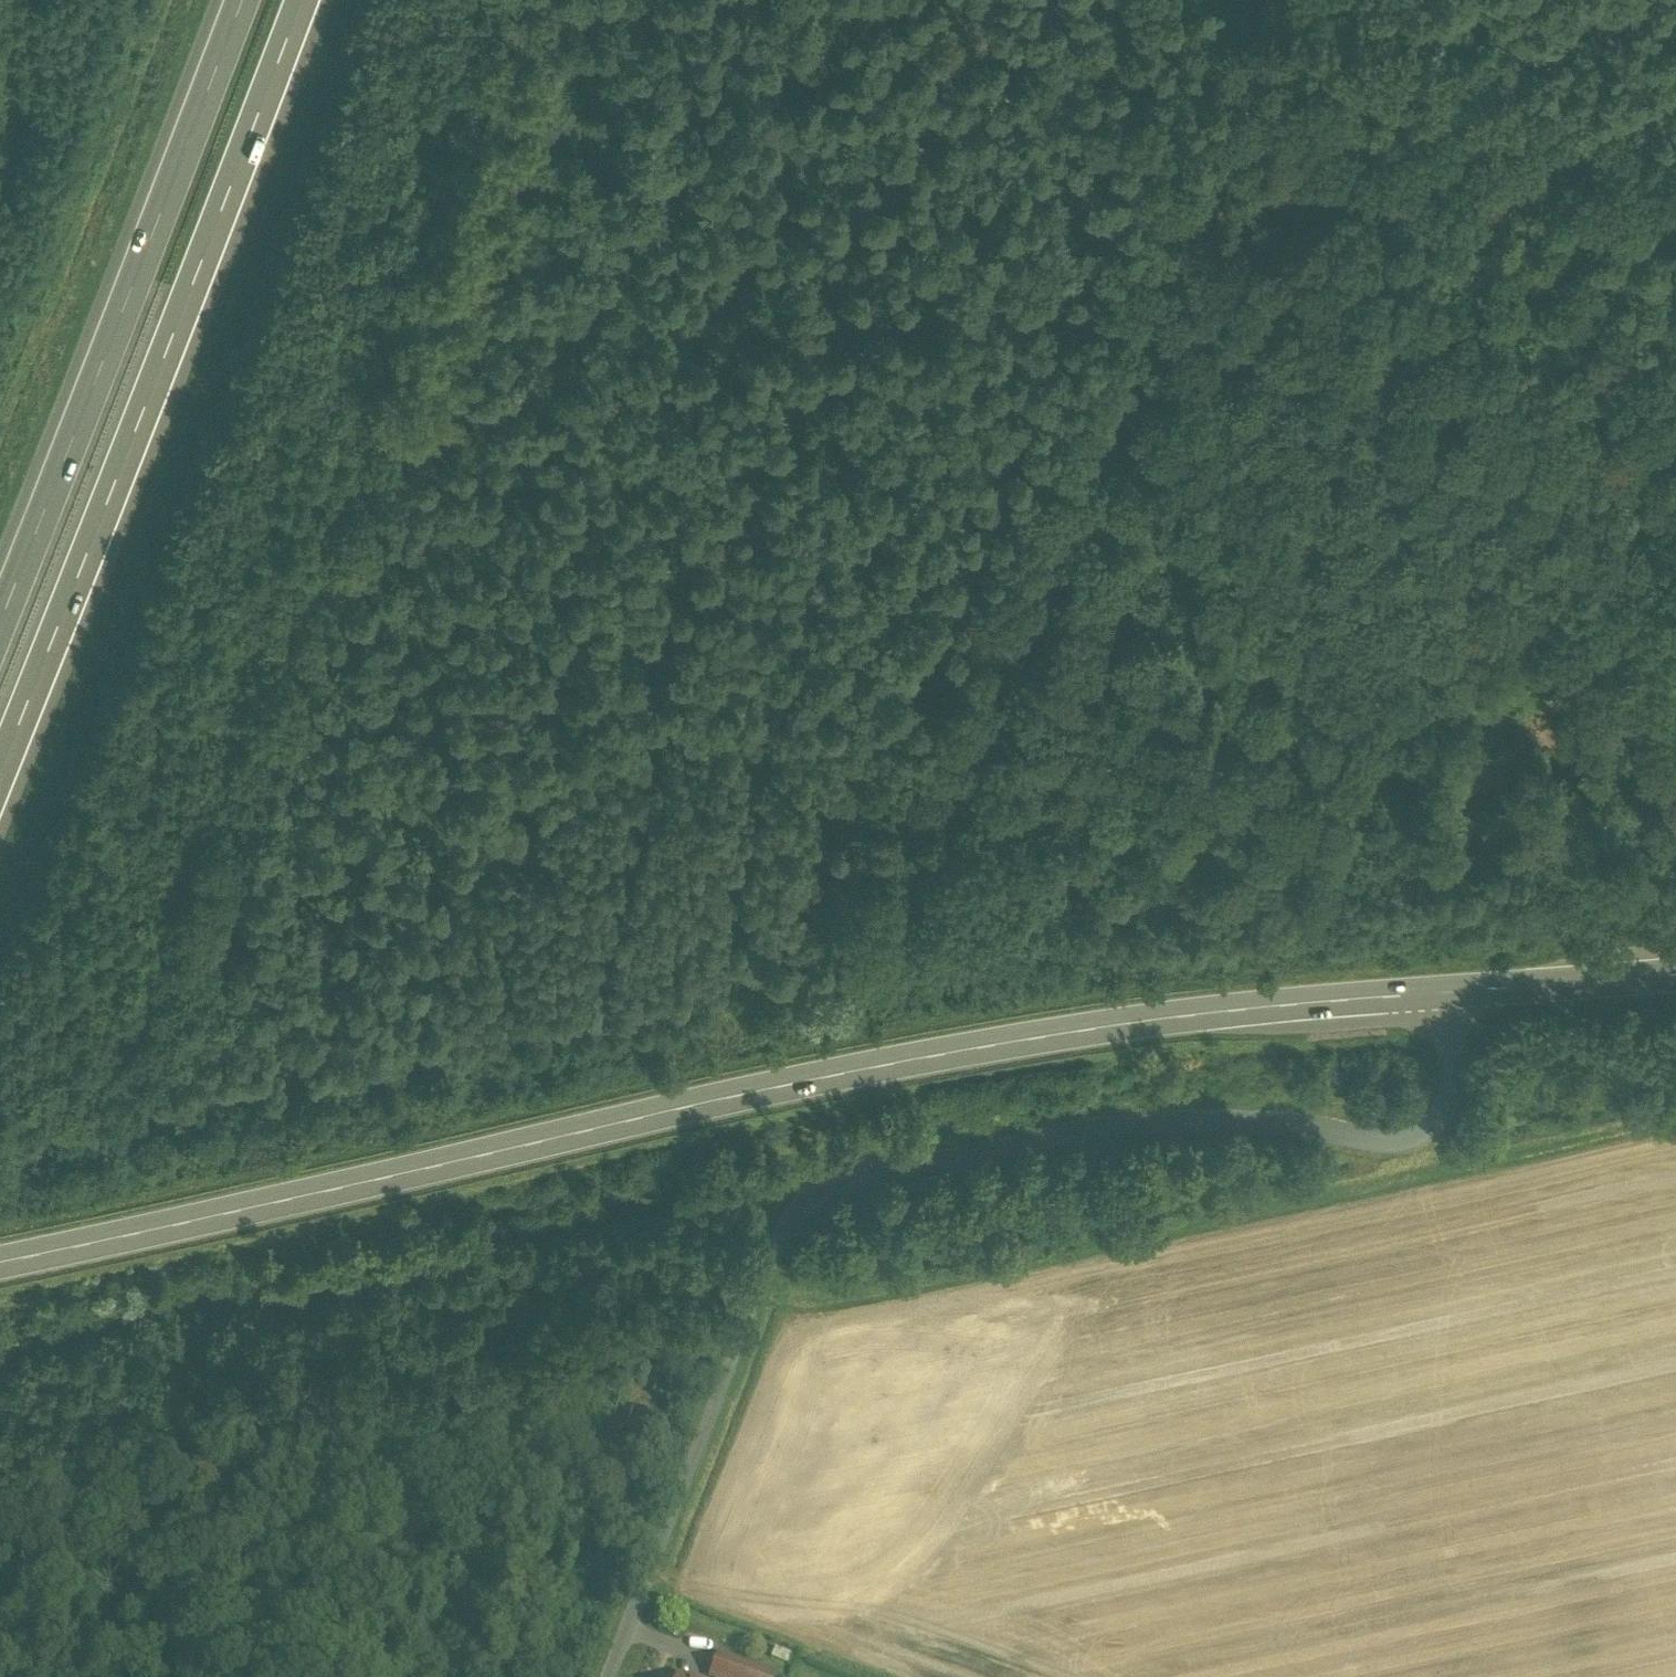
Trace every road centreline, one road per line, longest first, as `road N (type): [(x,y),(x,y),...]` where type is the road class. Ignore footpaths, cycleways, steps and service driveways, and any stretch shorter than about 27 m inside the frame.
road 1 (secondary): [(0,1251),(1016,1035),(1450,989)]
road 2 (unclassified): [(1450,989),(1446,1101),(1423,1132),(1401,1141),(1221,1116),(855,1176),(811,1198),(776,1249),(610,1676)]
road 3 (motorway): [(0,816),(314,0)]
road 4 (motorway): [(237,0),(0,615)]
road 5 (unclassified): [(1675,187),(1361,66)]
road 6 (secondary): [(1450,989),(1675,973)]

